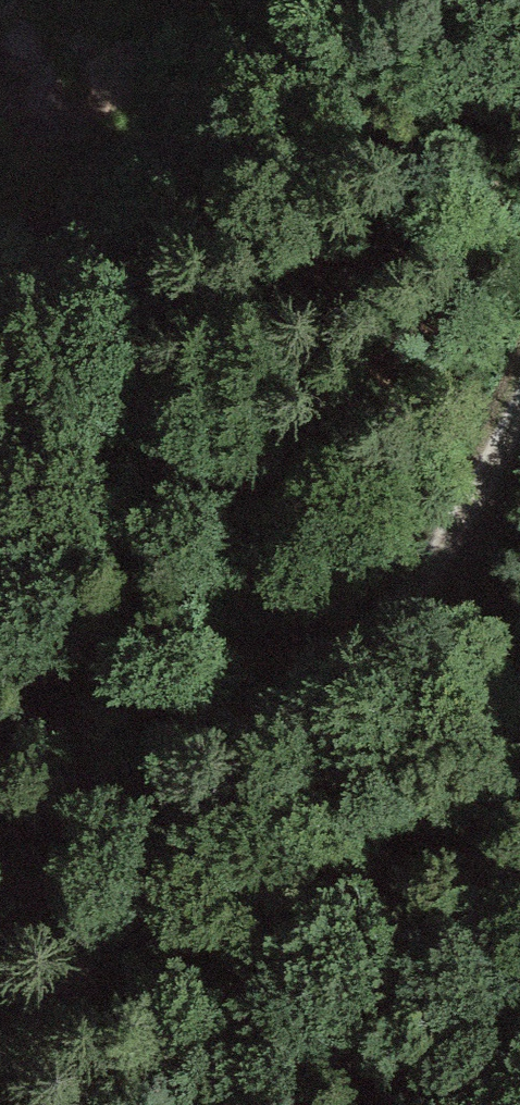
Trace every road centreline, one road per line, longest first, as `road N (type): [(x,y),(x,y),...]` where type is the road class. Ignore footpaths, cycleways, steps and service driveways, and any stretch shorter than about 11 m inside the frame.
road 1 (track): [(519,433),(509,459),(325,679),(152,841),(91,934)]
road 2 (track): [(0,160),(39,148),(97,111),(168,22)]
road 3 (track): [(0,1073),(91,934)]

